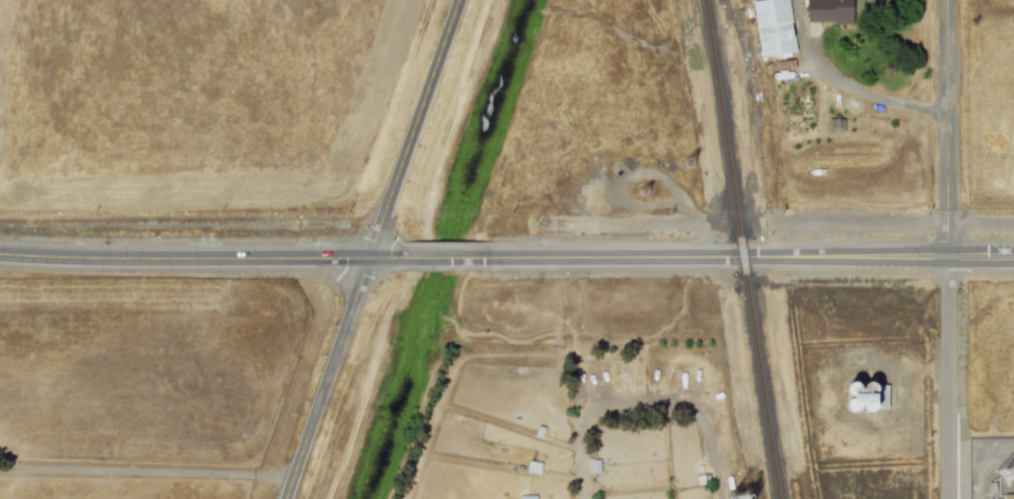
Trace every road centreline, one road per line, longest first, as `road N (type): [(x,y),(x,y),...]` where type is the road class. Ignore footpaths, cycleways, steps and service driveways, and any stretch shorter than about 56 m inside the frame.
road 1 (tertiary): [(286,498),(459,0)]
road 2 (secondary): [(1013,258),(494,259)]
road 3 (secondary): [(417,259),(0,255)]
road 4 (residential): [(947,258),(947,0)]
road 5 (residential): [(948,498),(947,258)]

